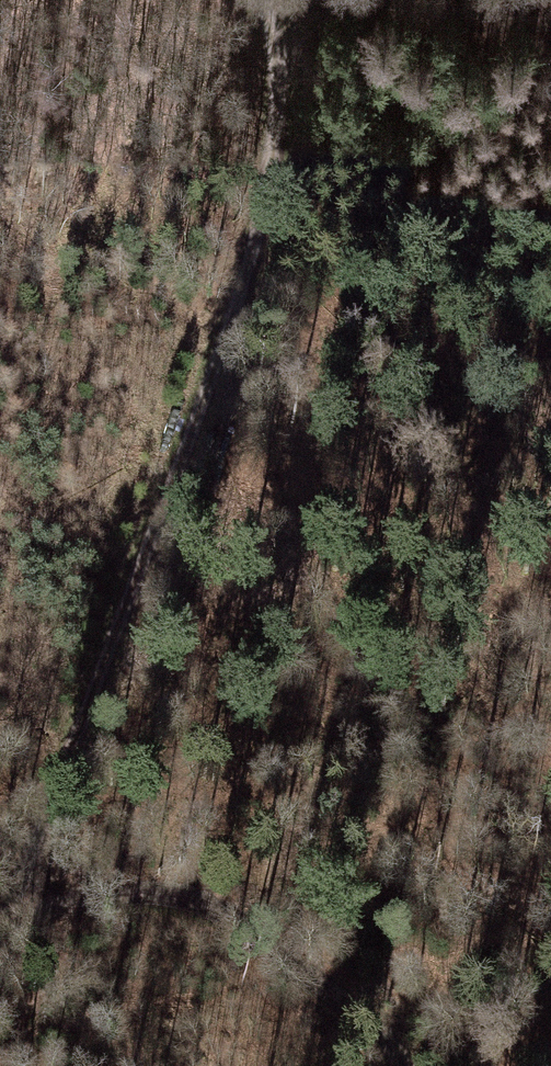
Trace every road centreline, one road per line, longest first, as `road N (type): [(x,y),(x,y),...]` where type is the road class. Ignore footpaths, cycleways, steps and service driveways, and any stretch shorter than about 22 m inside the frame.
road 1 (track): [(0,944),(260,241),(274,62),(255,0)]
road 2 (track): [(10,920),(71,892),(124,884),(182,893),(227,915),(377,1032),(401,1065)]
road 3 (track): [(356,0),(550,34)]

